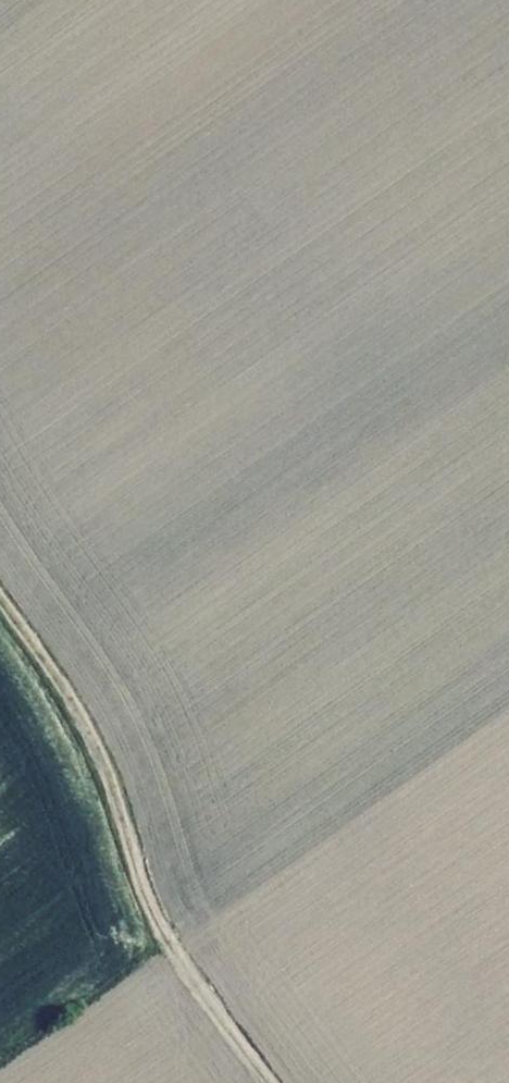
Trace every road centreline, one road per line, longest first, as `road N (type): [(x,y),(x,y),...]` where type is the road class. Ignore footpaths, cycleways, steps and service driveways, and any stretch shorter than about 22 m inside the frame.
road 1 (track): [(273,1082),(153,913),(108,772),(0,593)]

